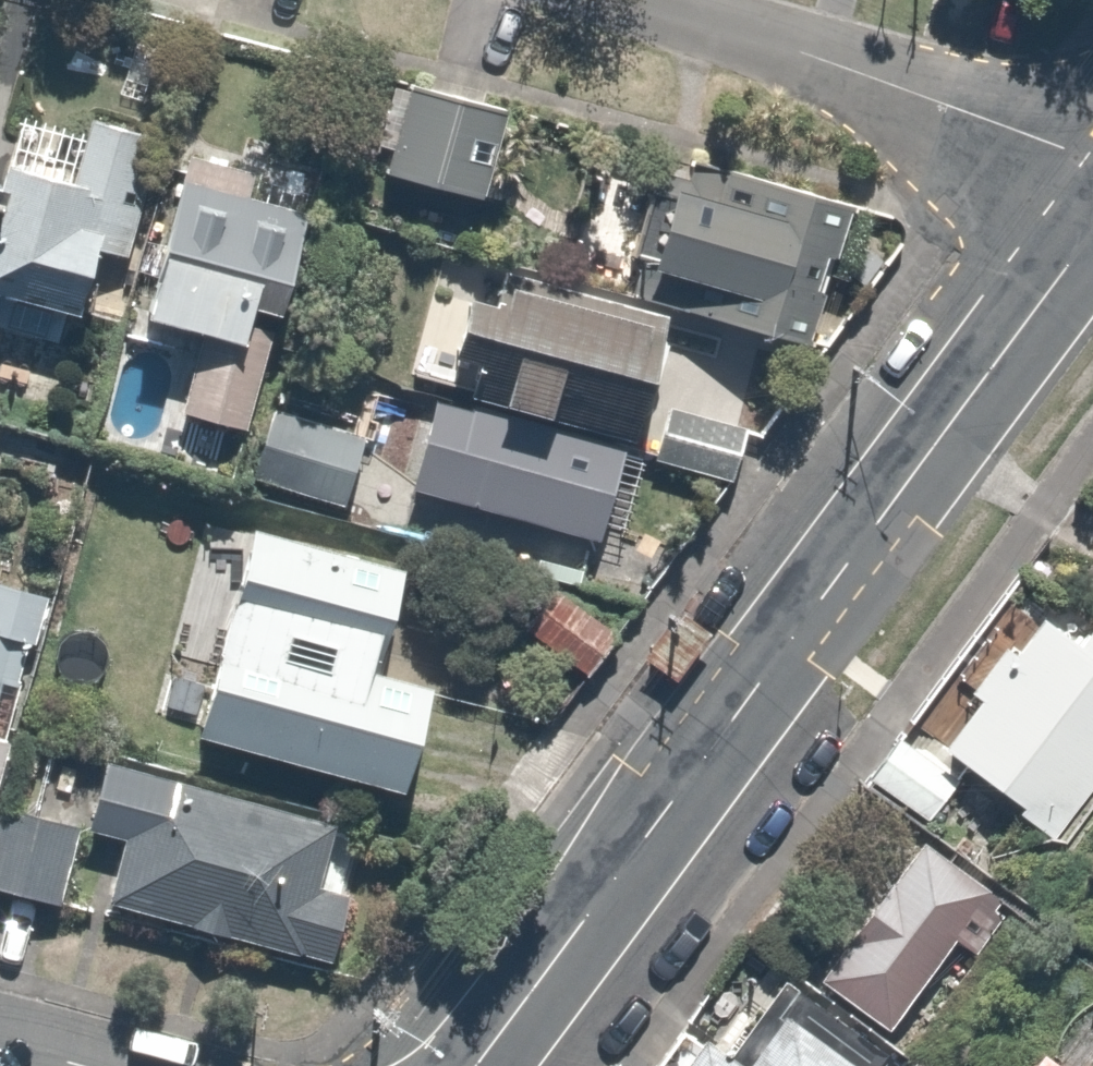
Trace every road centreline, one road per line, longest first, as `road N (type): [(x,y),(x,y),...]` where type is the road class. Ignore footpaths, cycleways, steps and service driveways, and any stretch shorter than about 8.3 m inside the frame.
road 1 (secondary): [(1092,230),(483,1065)]
road 2 (residential): [(1092,168),(1063,147),(802,48),(639,0)]

